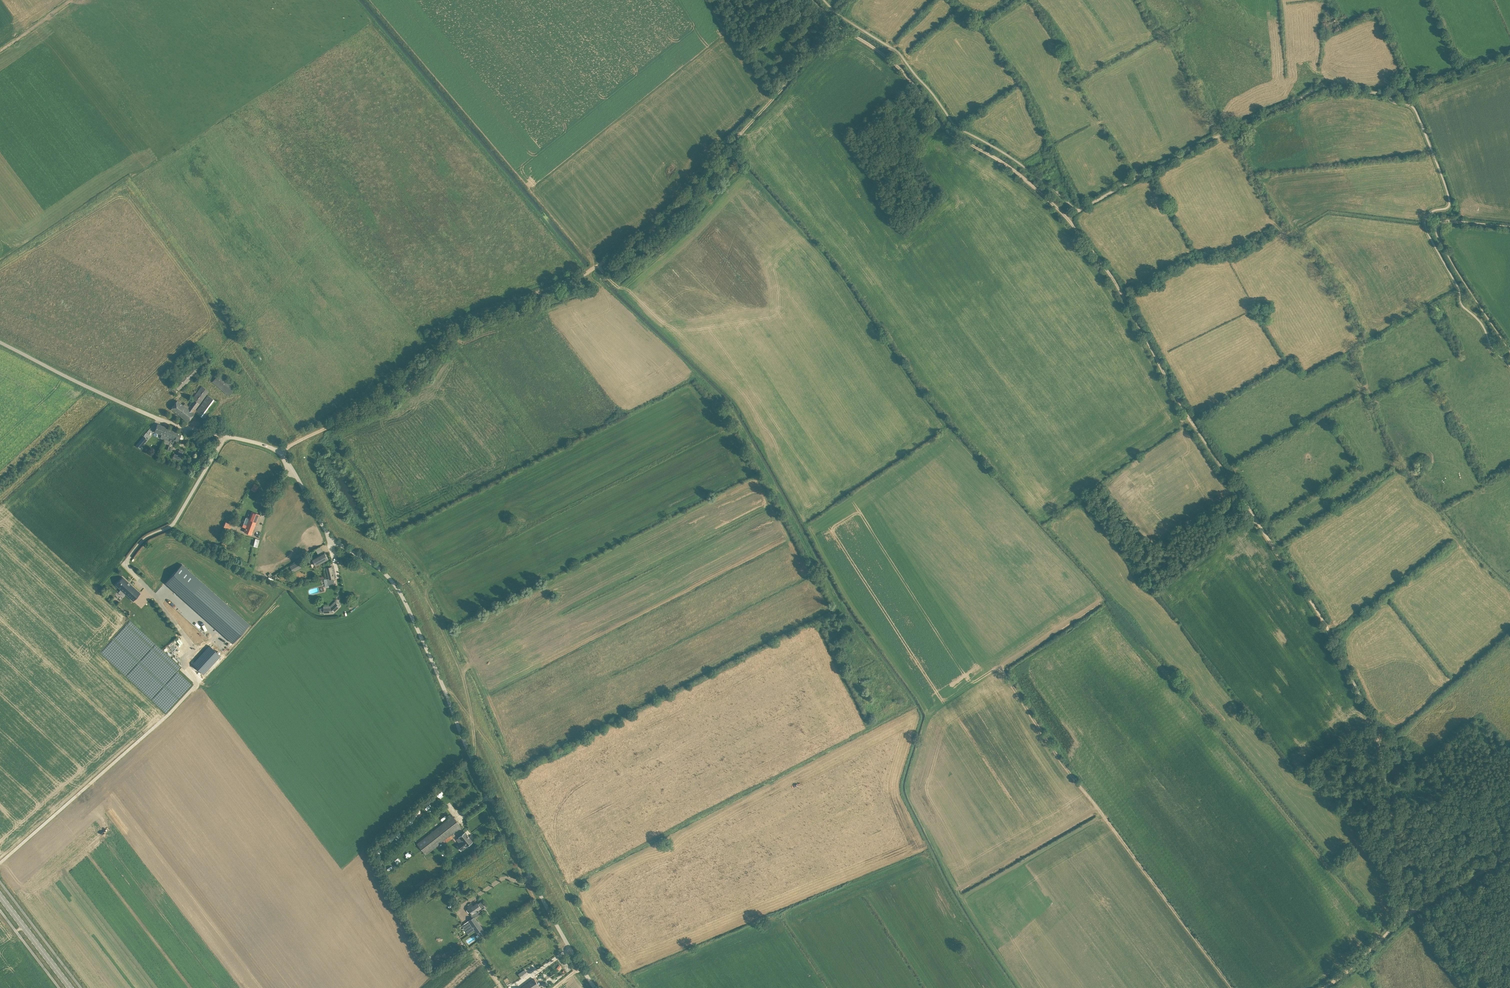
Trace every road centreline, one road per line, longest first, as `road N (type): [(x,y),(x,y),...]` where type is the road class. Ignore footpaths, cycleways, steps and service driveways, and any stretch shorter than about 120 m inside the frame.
road 1 (unclassified): [(596,987),(470,754),(402,596),(379,568),(332,539),(284,457),(158,418),(0,342)]
road 2 (track): [(1419,907),(1410,913),(1406,907),(1378,745),(1328,627),(1182,405),(1109,271),(1067,218)]
road 3 (track): [(854,36),(826,39),(664,221),(620,253),(466,320),(407,389),(279,452)]
road 4 (track): [(1008,673),(1049,743),(1234,987)]
road 5 (track): [(1067,218),(1007,165),(944,128),(899,68),(813,0)]
road 6 (track): [(426,592),(408,566),(337,512),(310,453),(323,430)]
road 7 (track): [(473,762),(463,674),(426,592),(427,577)]
road 8 (track): [(541,830),(532,829),(492,747),(443,687)]
road 9 (track): [(1509,350),(1436,231)]
road 10 (track): [(1389,94),(1509,57)]

